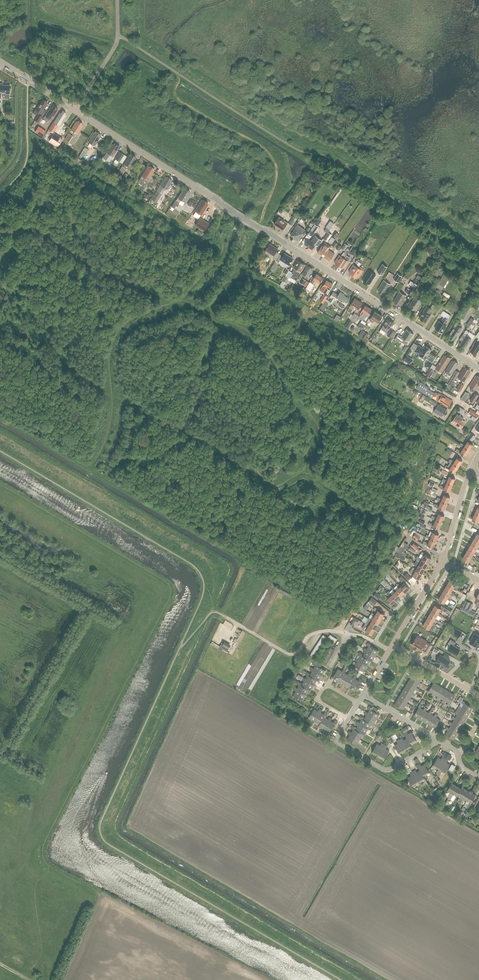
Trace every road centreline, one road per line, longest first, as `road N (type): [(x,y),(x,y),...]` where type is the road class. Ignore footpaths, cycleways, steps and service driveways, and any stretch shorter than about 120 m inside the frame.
road 1 (tertiary): [(478,369),(0,62)]
road 2 (residential): [(439,740),(386,771),(337,740),(349,719)]

